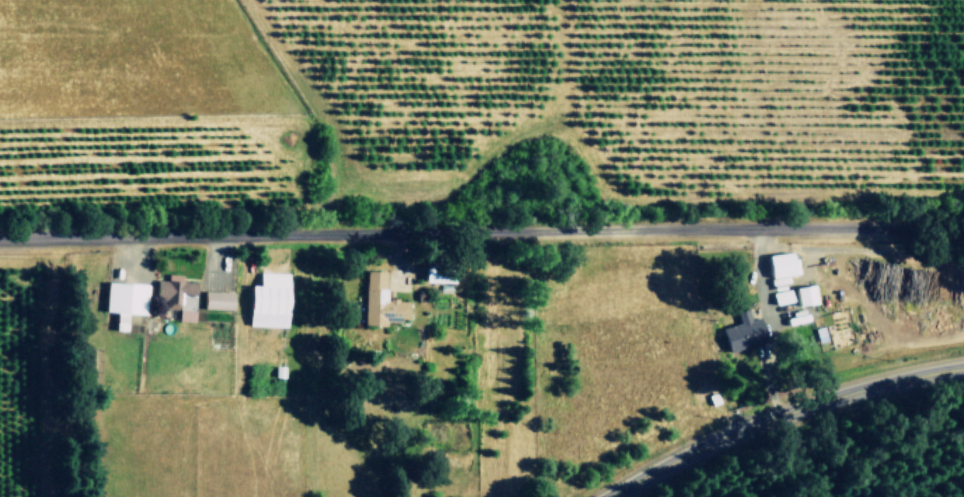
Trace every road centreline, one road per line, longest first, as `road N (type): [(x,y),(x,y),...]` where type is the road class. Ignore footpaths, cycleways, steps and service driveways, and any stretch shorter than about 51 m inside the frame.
road 1 (residential): [(963,230),(0,240)]
road 2 (tertiary): [(607,496),(752,424),(858,389),(963,367)]

